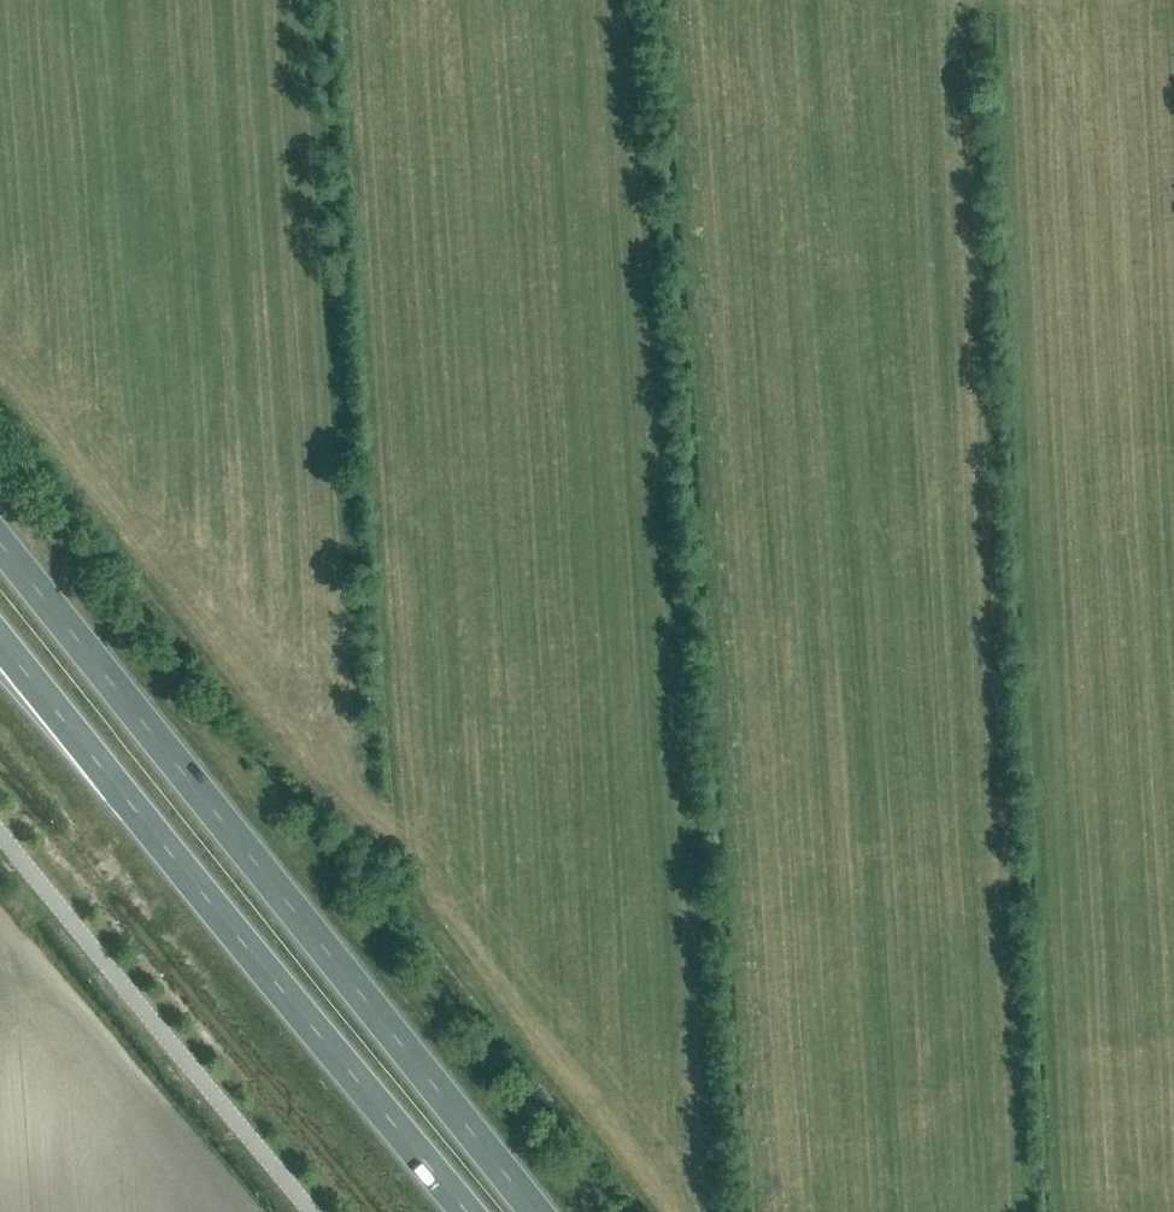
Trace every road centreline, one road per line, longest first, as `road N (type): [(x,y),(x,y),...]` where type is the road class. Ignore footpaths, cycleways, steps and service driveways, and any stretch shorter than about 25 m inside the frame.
road 1 (trunk): [(533,1211),(0,545)]
road 2 (trunk): [(0,642),(462,1211)]

